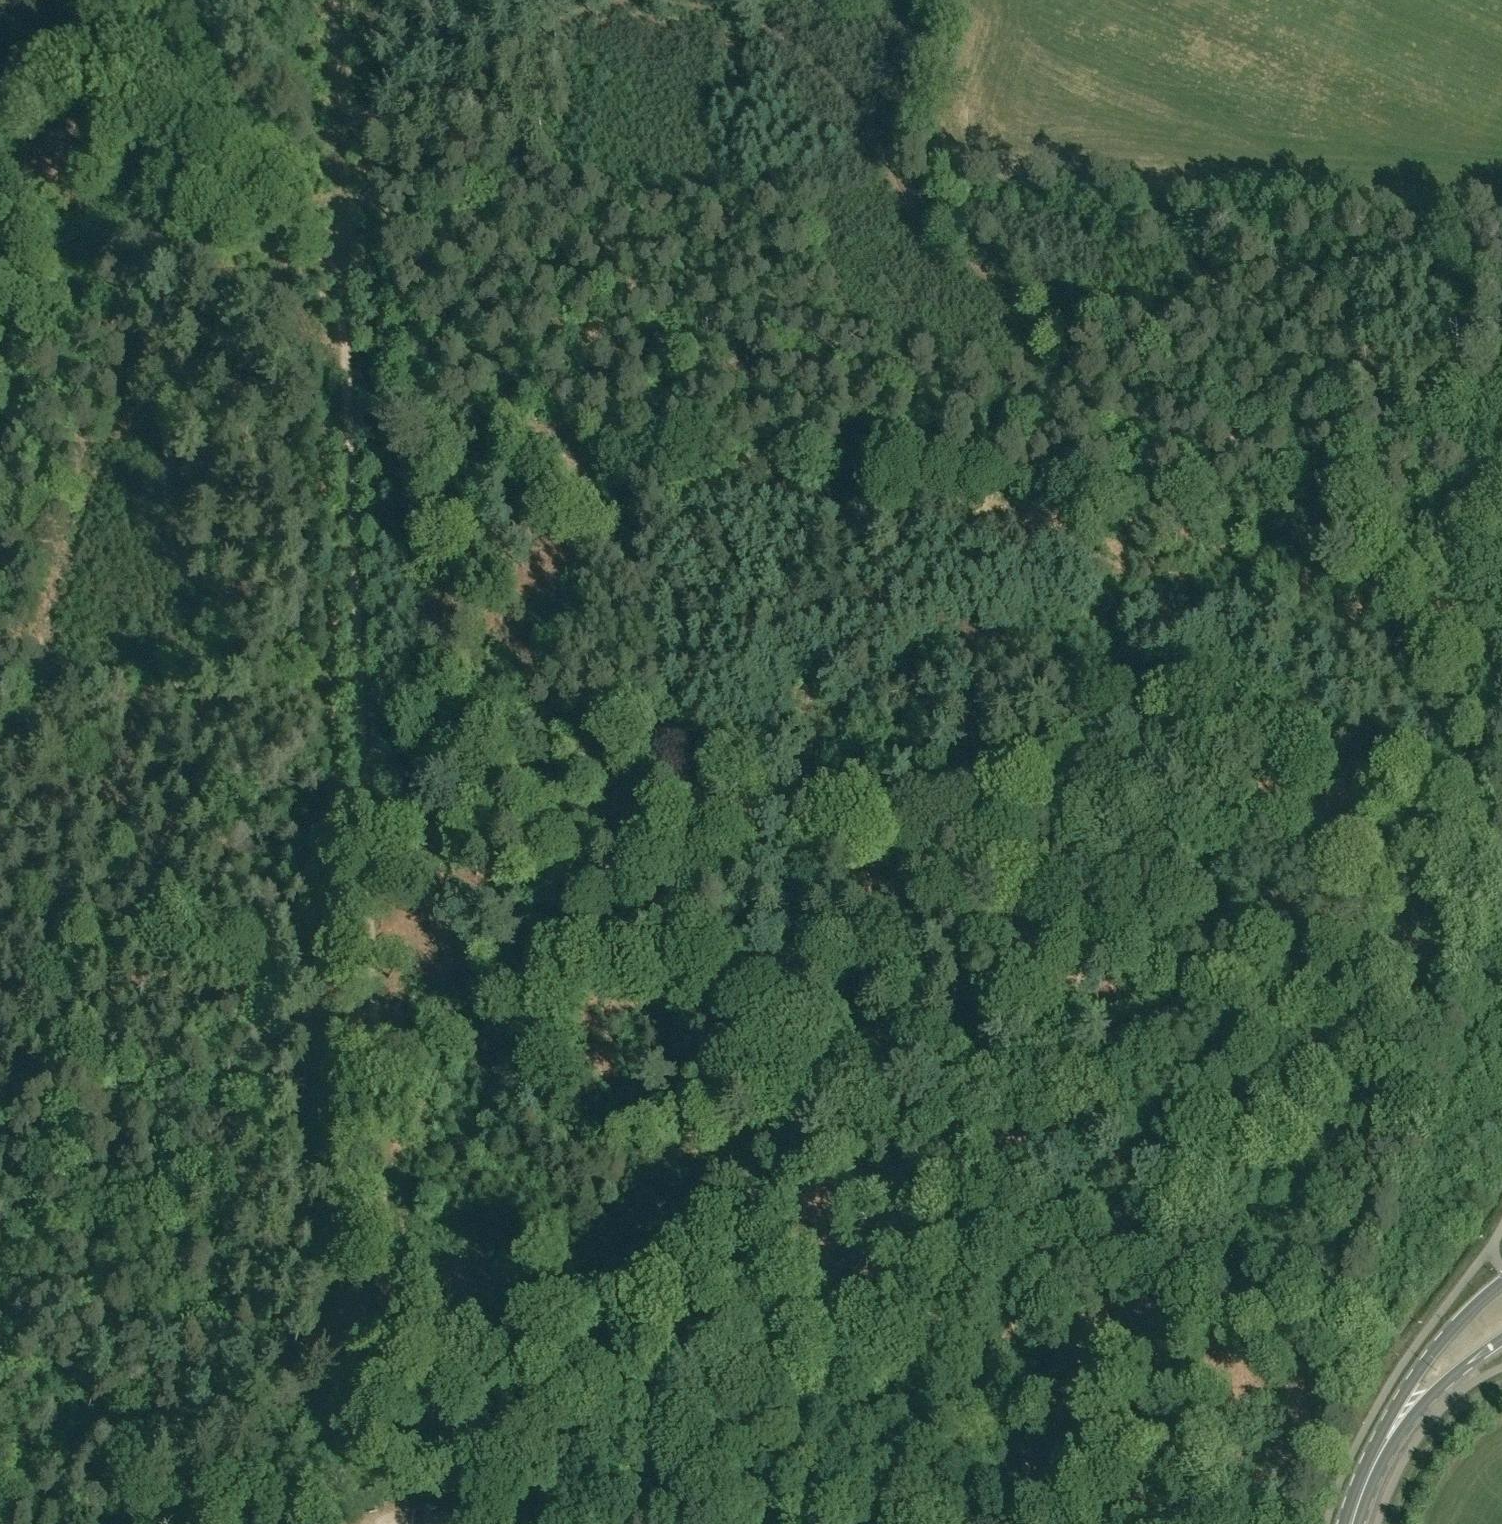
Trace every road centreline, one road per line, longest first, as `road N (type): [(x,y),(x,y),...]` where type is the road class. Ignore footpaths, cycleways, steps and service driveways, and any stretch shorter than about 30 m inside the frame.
road 1 (secondary): [(1501,1281),(1414,1395)]
road 2 (secondary): [(1356,1523),(1414,1395)]

